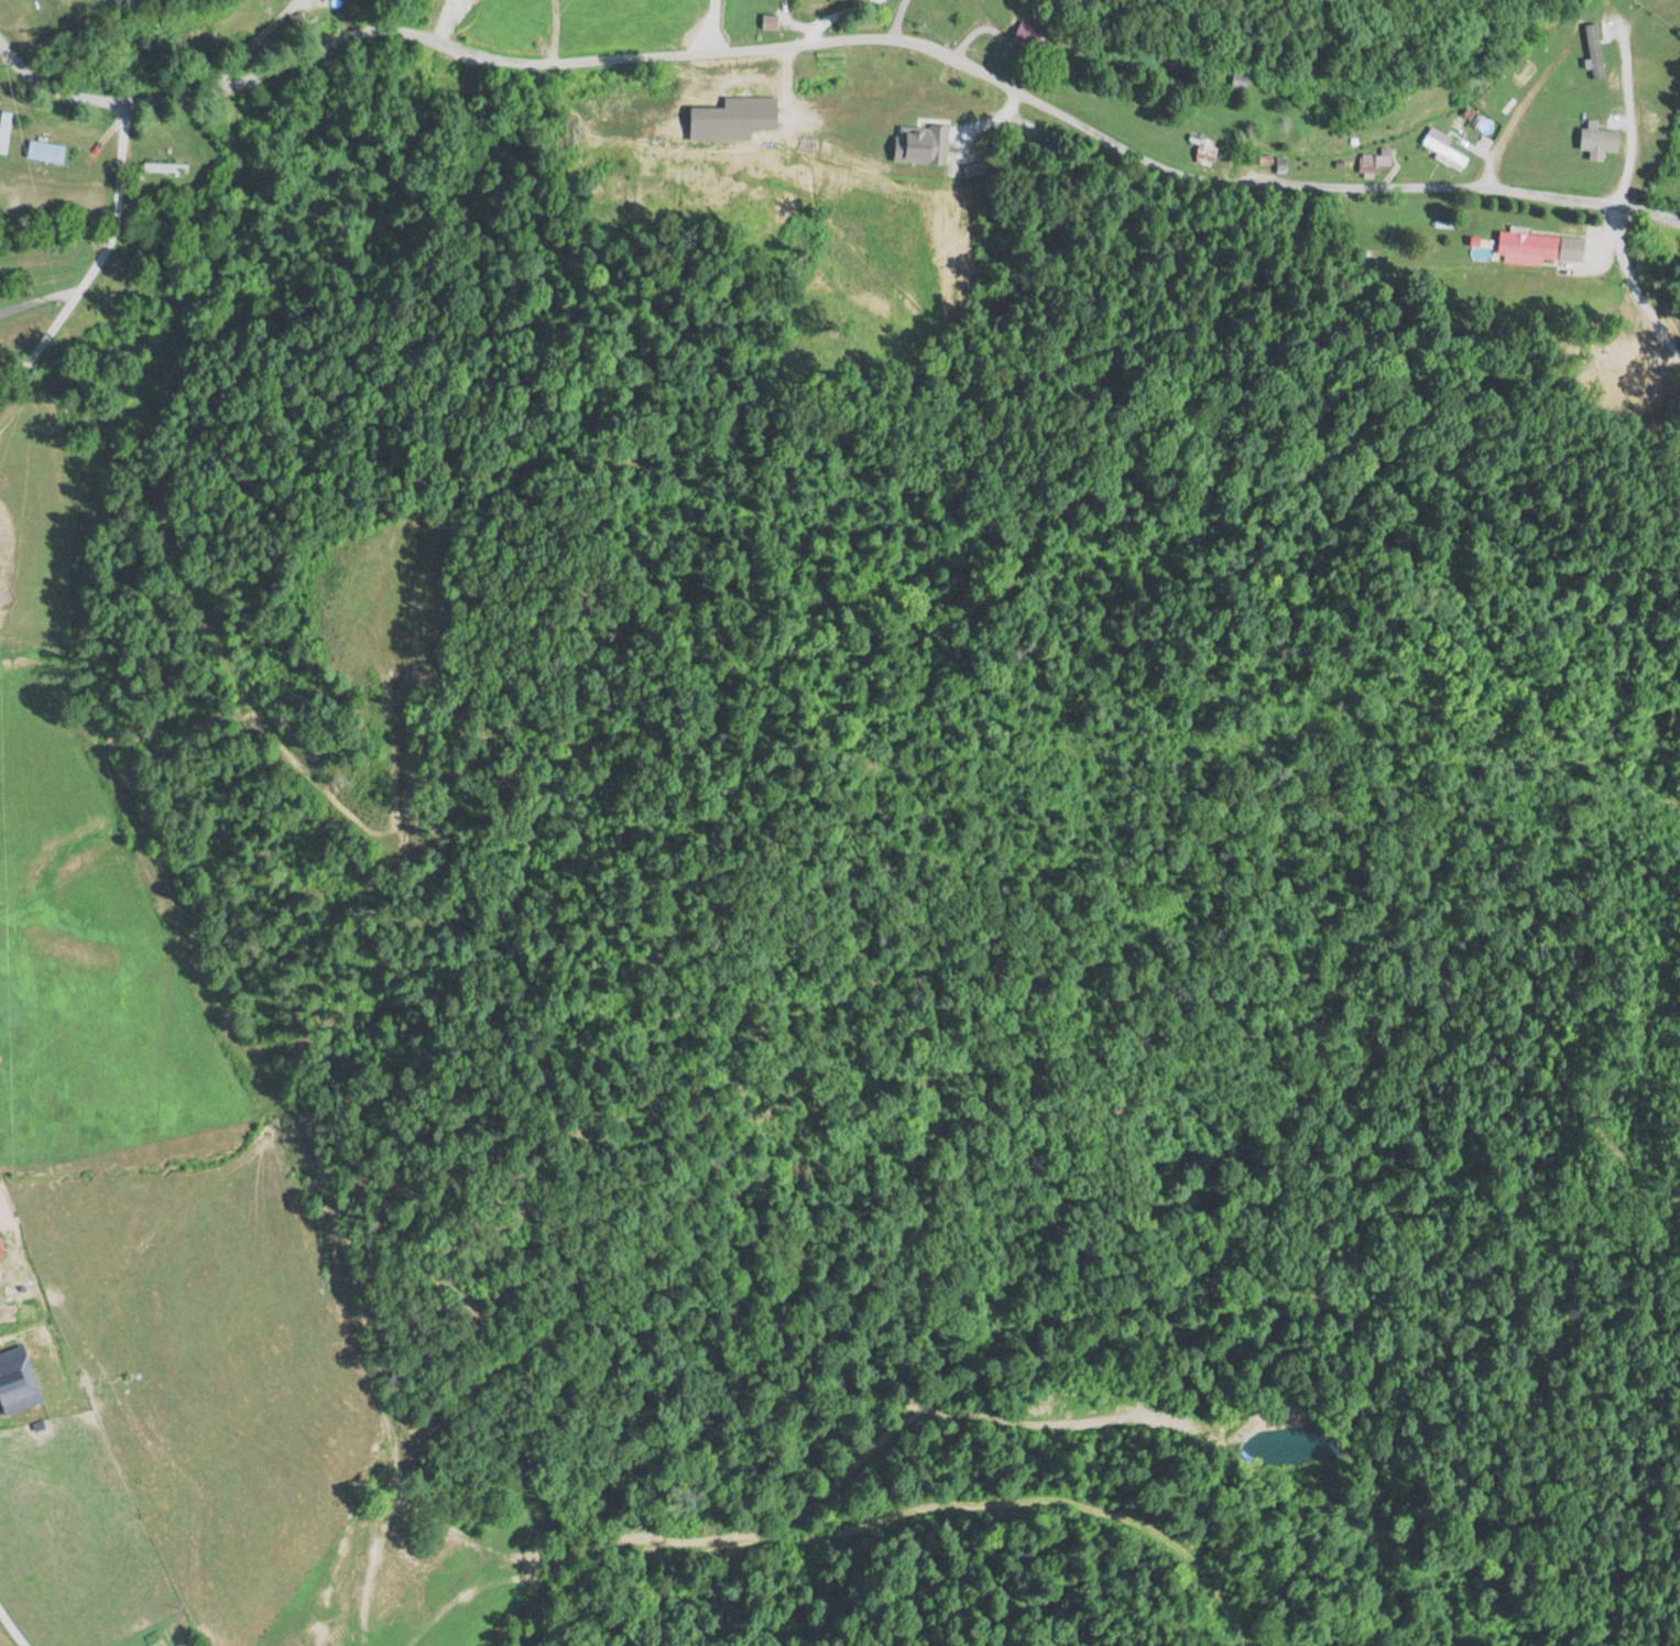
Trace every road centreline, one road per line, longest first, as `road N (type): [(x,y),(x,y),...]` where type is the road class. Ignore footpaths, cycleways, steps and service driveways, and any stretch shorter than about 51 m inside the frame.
road 1 (tertiary): [(0,42),(48,85),(119,105),(375,22),(512,65),(888,35),(1185,173),(1486,182),(1679,202)]
road 2 (residential): [(0,390),(51,337),(117,219),(119,105)]

